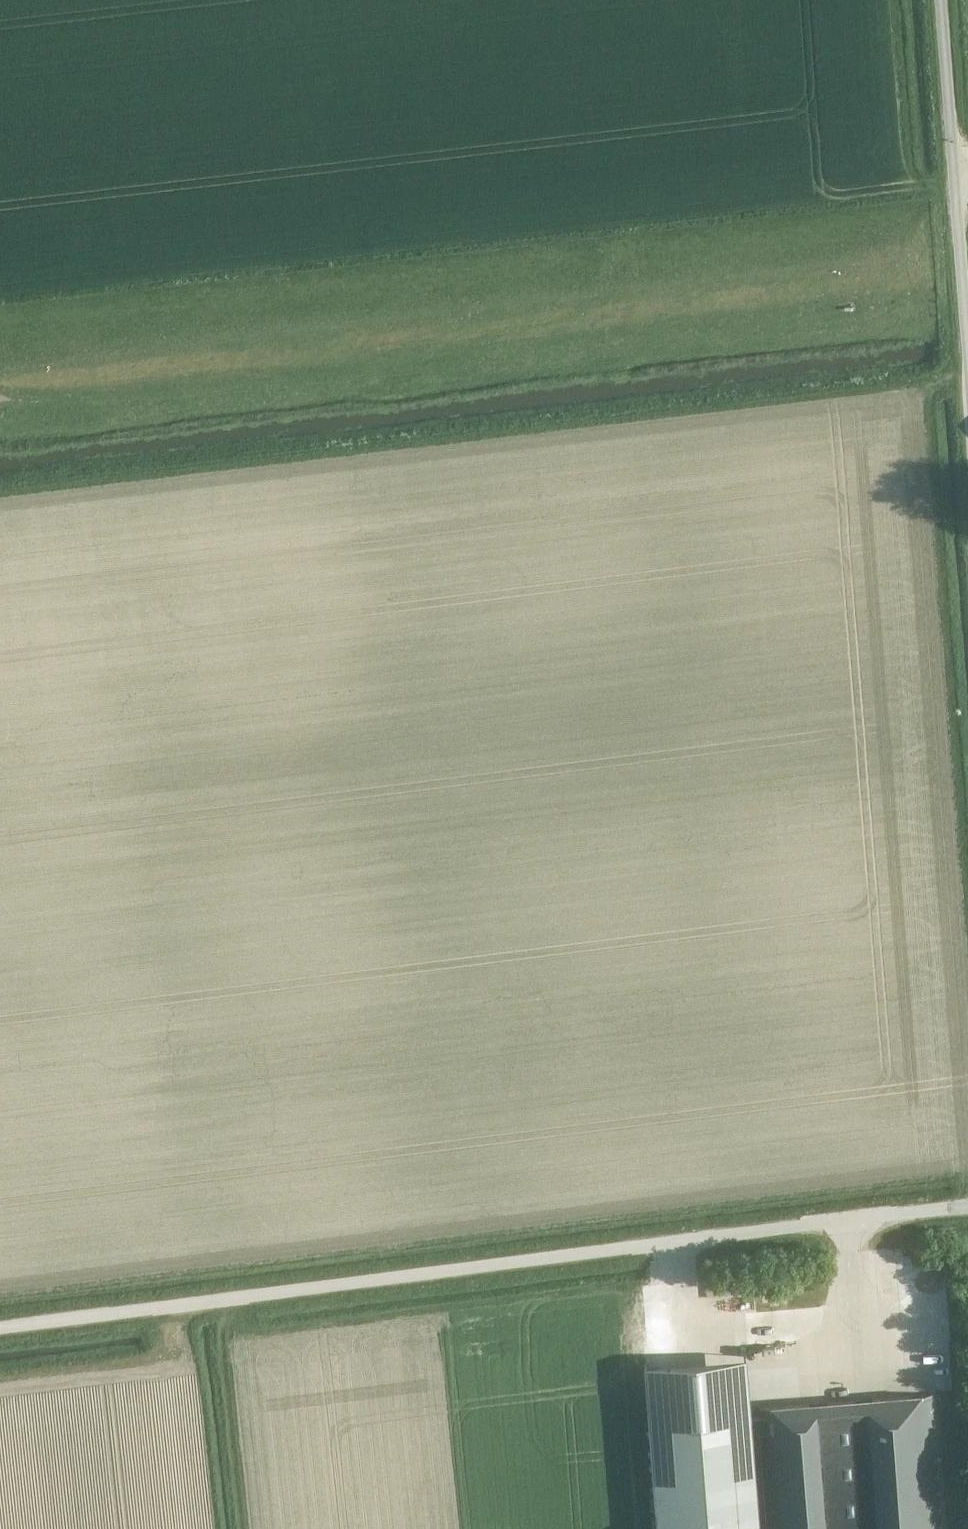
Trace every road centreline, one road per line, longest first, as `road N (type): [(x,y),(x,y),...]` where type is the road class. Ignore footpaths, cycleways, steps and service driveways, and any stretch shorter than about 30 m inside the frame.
road 1 (unclassified): [(0,1326),(967,1204)]
road 2 (unclassified): [(967,341),(942,0)]

